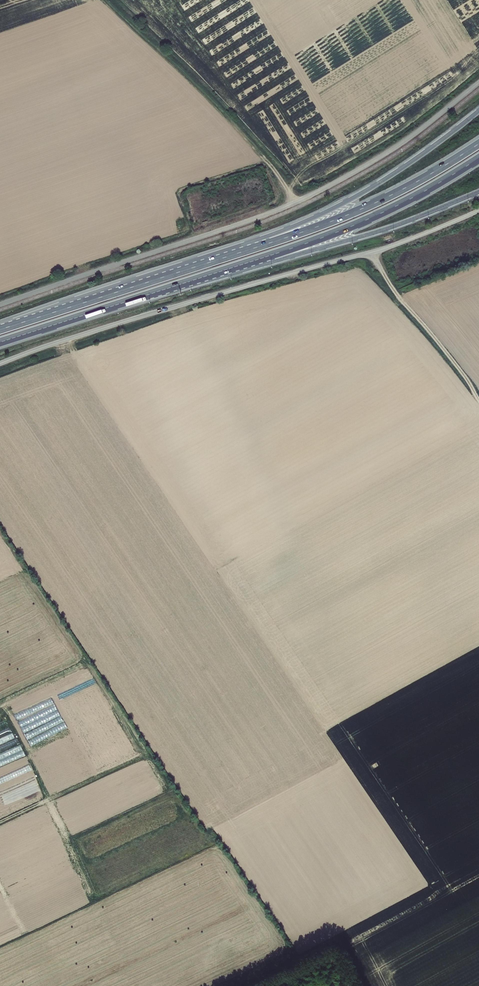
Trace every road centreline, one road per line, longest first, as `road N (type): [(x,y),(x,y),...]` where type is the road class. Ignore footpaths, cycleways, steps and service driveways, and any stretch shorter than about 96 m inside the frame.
road 1 (trunk): [(0,342),(276,254)]
road 2 (trunk): [(269,241),(0,329)]
road 3 (trunk): [(478,111),(374,187),(269,241)]
road 4 (trunk): [(478,144),(379,202),(269,241)]
road 5 (trunk): [(276,254),(389,210),(478,158)]
road 6 (trunk): [(276,254),(380,231),(478,192)]
road 7 (track): [(368,255),(478,402)]
road 8 (track): [(245,985),(323,949),(341,950),(365,985)]

